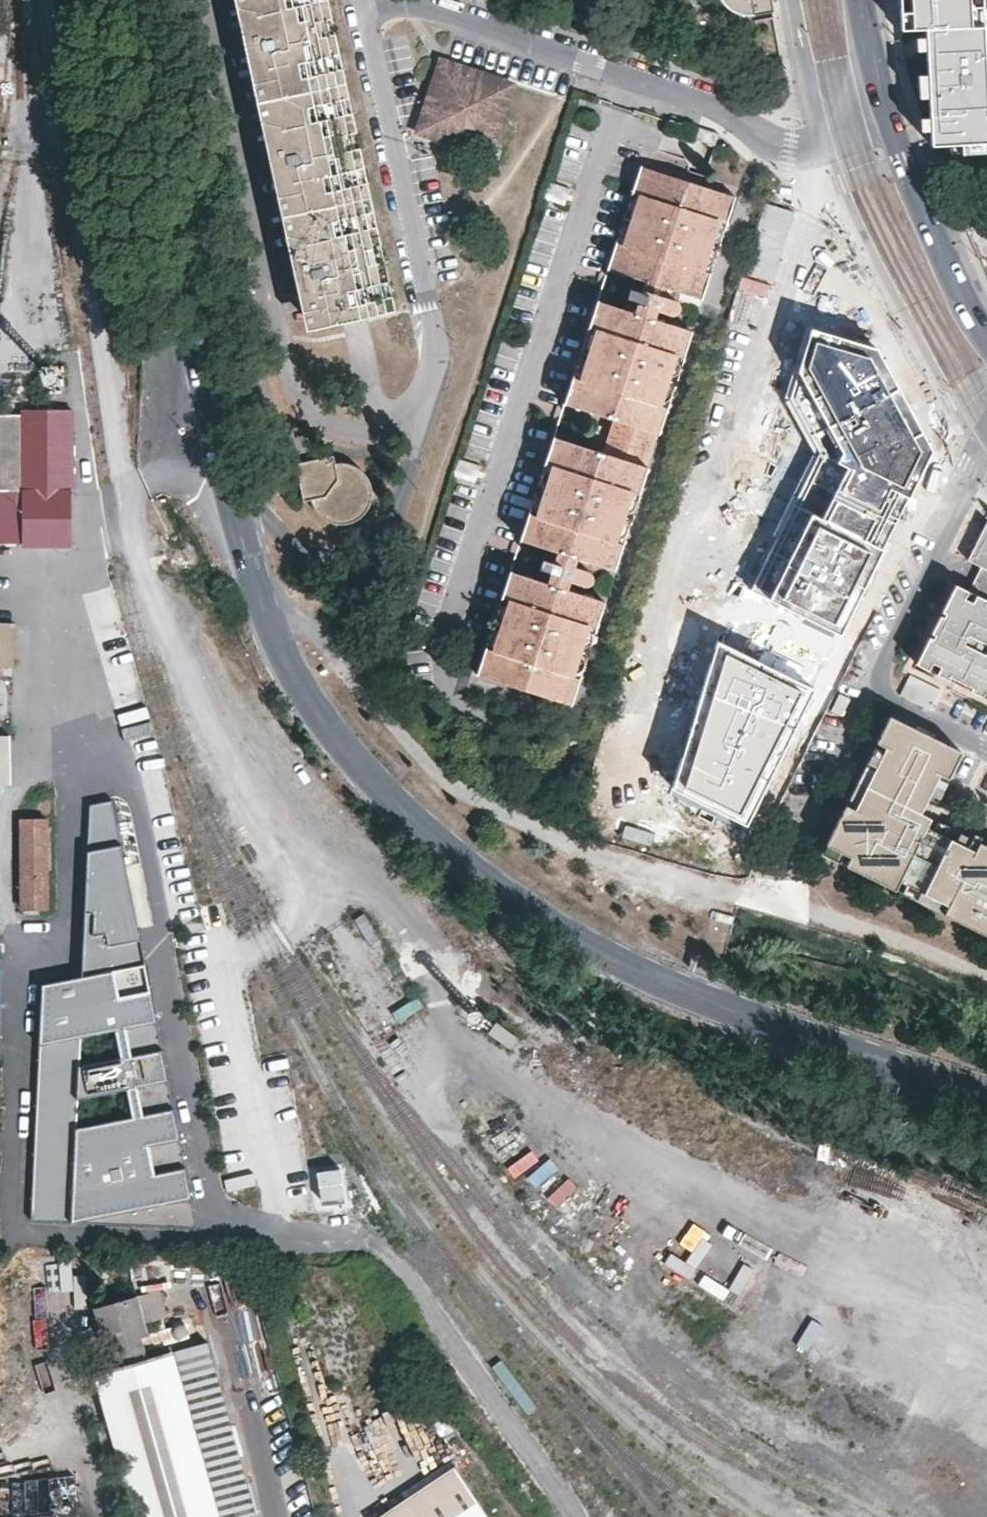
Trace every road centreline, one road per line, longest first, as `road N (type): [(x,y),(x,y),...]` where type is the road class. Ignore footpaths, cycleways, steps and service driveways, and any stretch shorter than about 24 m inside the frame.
road 1 (residential): [(633,79),(444,625),(440,677),(452,708),(472,725),(543,743),(571,734),(580,721),(770,142)]
road 2 (primary): [(221,451),(276,639),(298,682),(367,772),(462,864),(670,983),(986,1101)]
road 3 (residential): [(211,0),(295,388),(328,421),(356,429),(423,420)]
road 4 (primary): [(128,0),(221,451)]
road 5 (residential): [(423,420),(439,359),(360,0)]
road 6 (residential): [(986,749),(870,691),(986,442)]
road 7 (residential): [(221,451),(274,525),(308,556),(329,569),(366,568),(384,552),(423,420)]
road 8 (track): [(354,1237),(554,1516)]
road 9 (residential): [(398,0),(633,79)]
road 10 (primary): [(986,326),(913,182),(891,119)]
road 11 (residential): [(633,79),(731,112),(770,142)]
road 12 (residential): [(828,141),(797,0)]
road 13 (primary): [(891,119),(861,0)]

